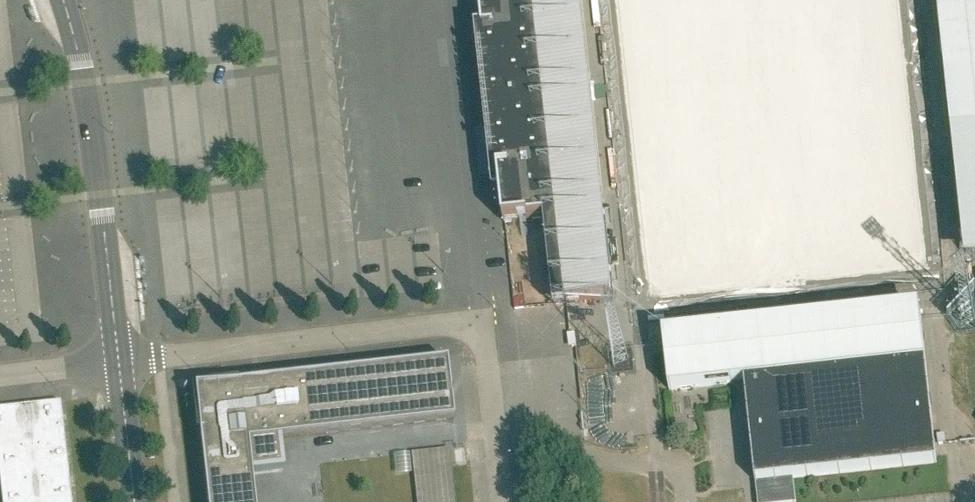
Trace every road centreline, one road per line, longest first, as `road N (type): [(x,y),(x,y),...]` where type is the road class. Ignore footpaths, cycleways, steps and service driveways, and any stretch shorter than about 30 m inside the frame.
road 1 (tertiary): [(63,0),(80,61),(119,363)]
road 2 (unclassified): [(119,363),(481,321)]
road 3 (unclassified): [(447,0),(481,321)]
road 4 (unclassified): [(481,321),(503,501)]
road 5 (tertiary): [(137,501),(119,363)]
road 6 (unclassified): [(0,376),(119,363)]

